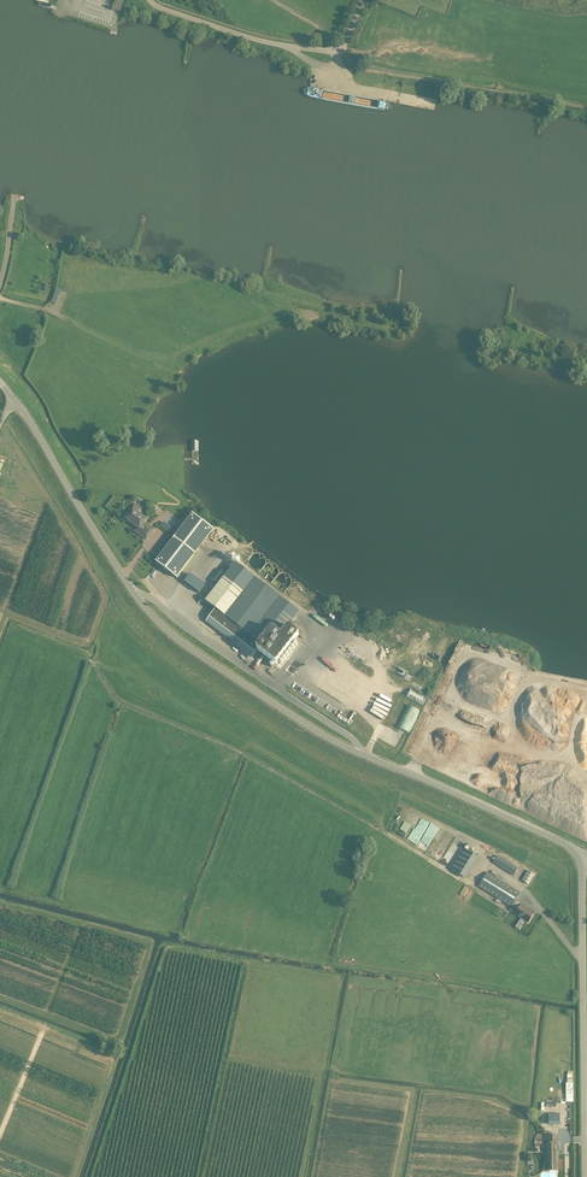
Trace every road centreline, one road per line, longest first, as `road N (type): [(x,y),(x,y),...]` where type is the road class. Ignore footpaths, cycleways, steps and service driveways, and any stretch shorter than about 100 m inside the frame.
road 1 (unclassified): [(583,855),(326,735),(158,621),(13,396)]
road 2 (unclassified): [(585,1176),(583,855)]
road 3 (unclassified): [(287,47),(150,0)]

